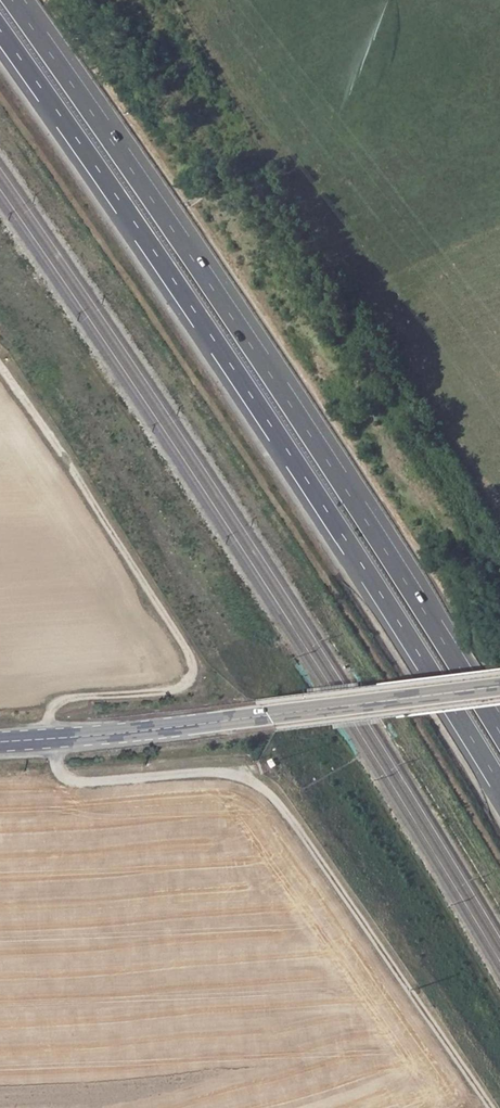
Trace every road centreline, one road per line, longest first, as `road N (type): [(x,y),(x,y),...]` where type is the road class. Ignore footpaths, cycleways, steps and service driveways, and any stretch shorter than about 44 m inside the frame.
road 1 (track): [(0,363),(195,669),(192,681),(173,691),(67,698),(54,706),(57,771),(88,781),(213,772),(263,789),(493,1107)]
road 2 (motorway): [(0,32),(261,412),(499,788)]
road 3 (motorway): [(499,732),(284,394),(13,0)]
road 4 (secondary): [(0,742),(499,687)]

